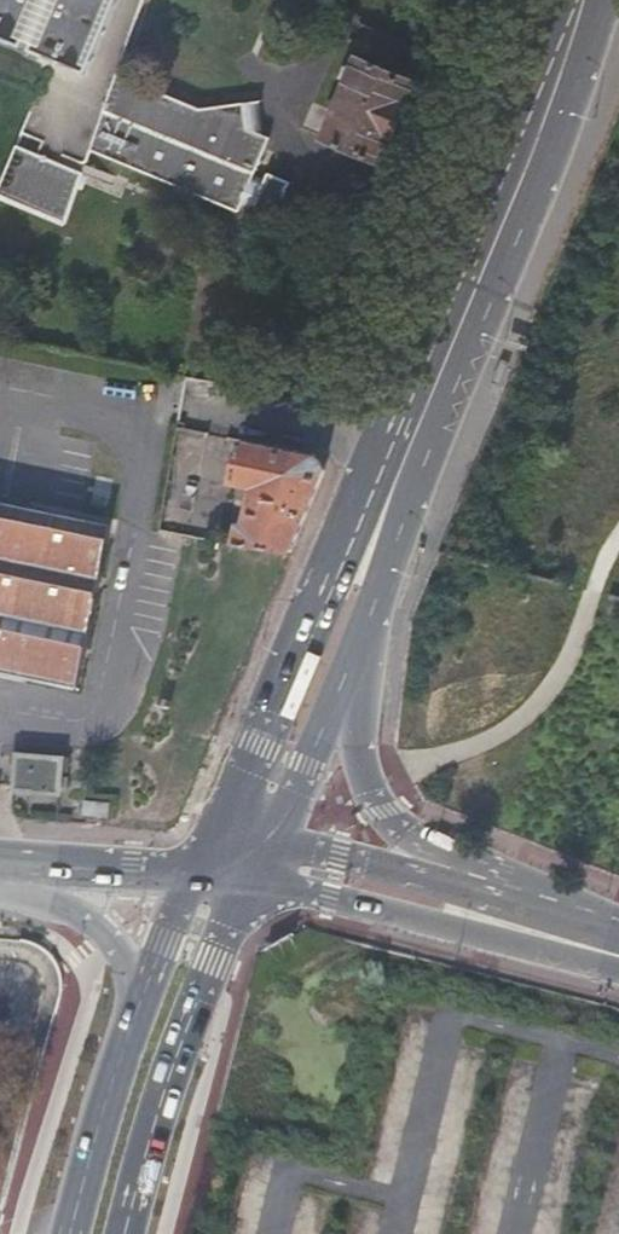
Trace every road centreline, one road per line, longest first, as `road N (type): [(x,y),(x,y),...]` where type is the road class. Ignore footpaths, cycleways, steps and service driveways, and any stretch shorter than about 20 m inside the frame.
road 1 (primary): [(583,0),(539,137),(398,477)]
road 2 (primary): [(398,477),(323,596),(212,864)]
road 3 (primary): [(125,1233),(199,993),(261,868)]
road 4 (secondary): [(261,868),(329,897),(520,946),(618,956)]
road 5 (secondary): [(477,889),(377,805),(364,768),(350,663)]
road 6 (primary): [(152,986),(90,1143),(67,1233)]
road 7 (primary): [(261,868),(350,663)]
road 8 (secondary): [(477,889),(313,851),(261,868)]
road 9 (unclassified): [(212,864),(132,871),(0,860)]
road 10 (unclassified): [(0,876),(110,932),(137,956),(152,986)]
road 11 (primary): [(350,663),(370,611),(398,477)]
road 12 (secondary): [(618,956),(558,913),(477,889)]
road 13 (primary): [(212,864),(152,986)]

